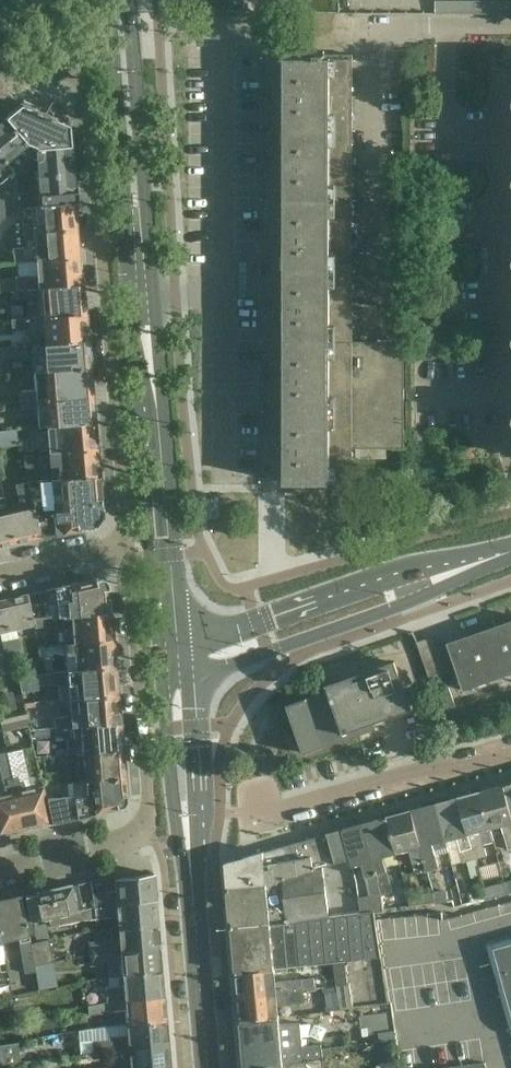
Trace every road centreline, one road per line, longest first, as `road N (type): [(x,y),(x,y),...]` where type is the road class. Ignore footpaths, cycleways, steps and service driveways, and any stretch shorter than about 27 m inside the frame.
road 1 (secondary): [(172,635),(118,0)]
road 2 (residential): [(0,77),(56,66),(87,88),(131,560)]
road 3 (residential): [(131,560),(149,800),(144,826),(115,841),(0,866)]
road 4 (tertiary): [(208,1067),(175,675)]
road 5 (secondary): [(510,533),(231,630),(172,635)]
road 6 (secondary): [(175,675),(229,665),(510,568)]
road 7 (residential): [(238,812),(510,731)]
road 8 (residential): [(0,586),(131,560)]

